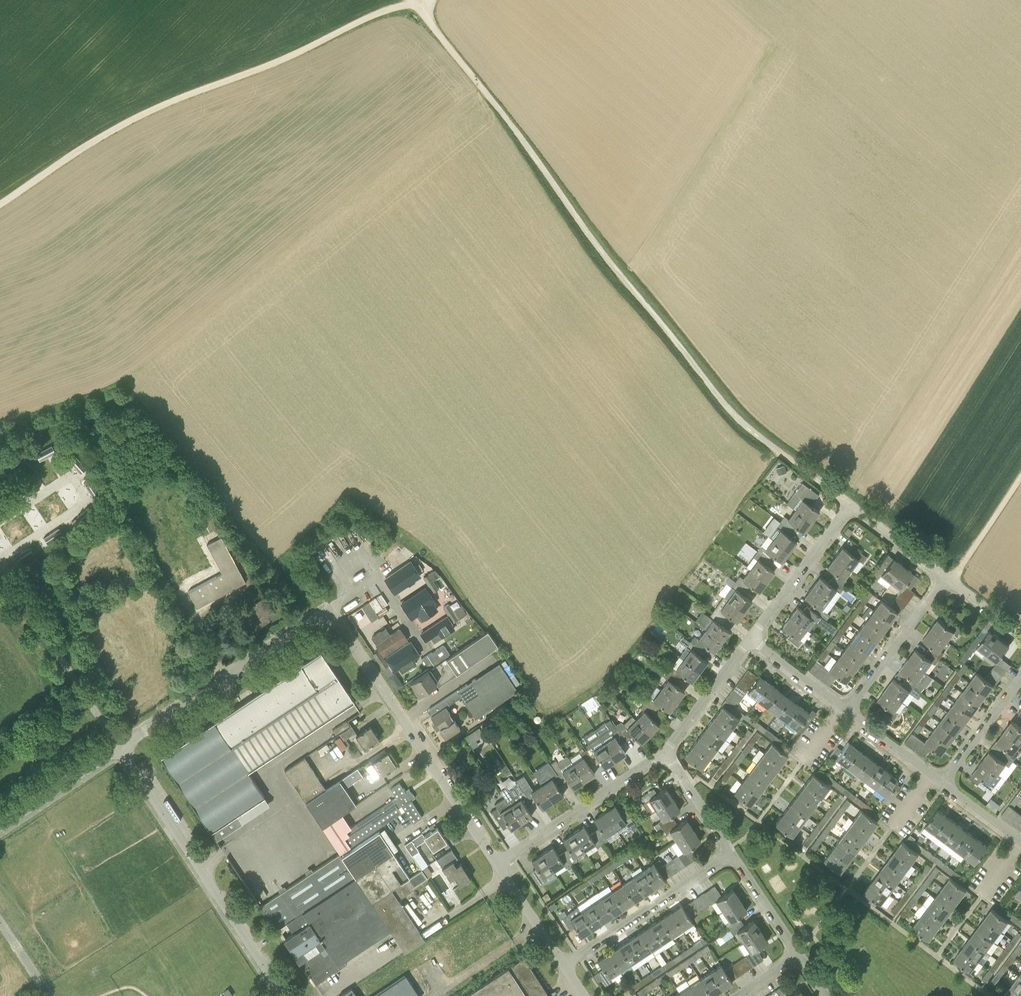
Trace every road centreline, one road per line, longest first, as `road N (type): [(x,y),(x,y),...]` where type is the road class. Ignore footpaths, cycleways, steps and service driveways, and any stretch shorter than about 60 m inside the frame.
road 1 (track): [(413,0),(736,418)]
road 2 (track): [(413,0),(179,97),(0,203)]
road 3 (residential): [(496,863),(329,610)]
road 4 (residential): [(282,995),(121,747)]
road 5 (residential): [(121,747),(329,610)]
road 6 (residential): [(496,863),(666,753)]
road 7 (residential): [(565,966),(732,854)]
road 8 (residential): [(847,711),(946,578)]
road 9 (residential): [(755,638),(849,504)]
road 10 (residential): [(666,753),(755,638)]
road 11 (residential): [(0,827),(121,747)]
road 12 (residential): [(849,504),(736,418)]
road 13 (residential): [(943,782),(1020,681)]
road 14 (track): [(1020,477),(952,582)]
road 15 (residential): [(565,966),(496,863)]
road 16 (residential): [(946,578),(849,504)]
road 17 (residential): [(732,854),(666,753)]

